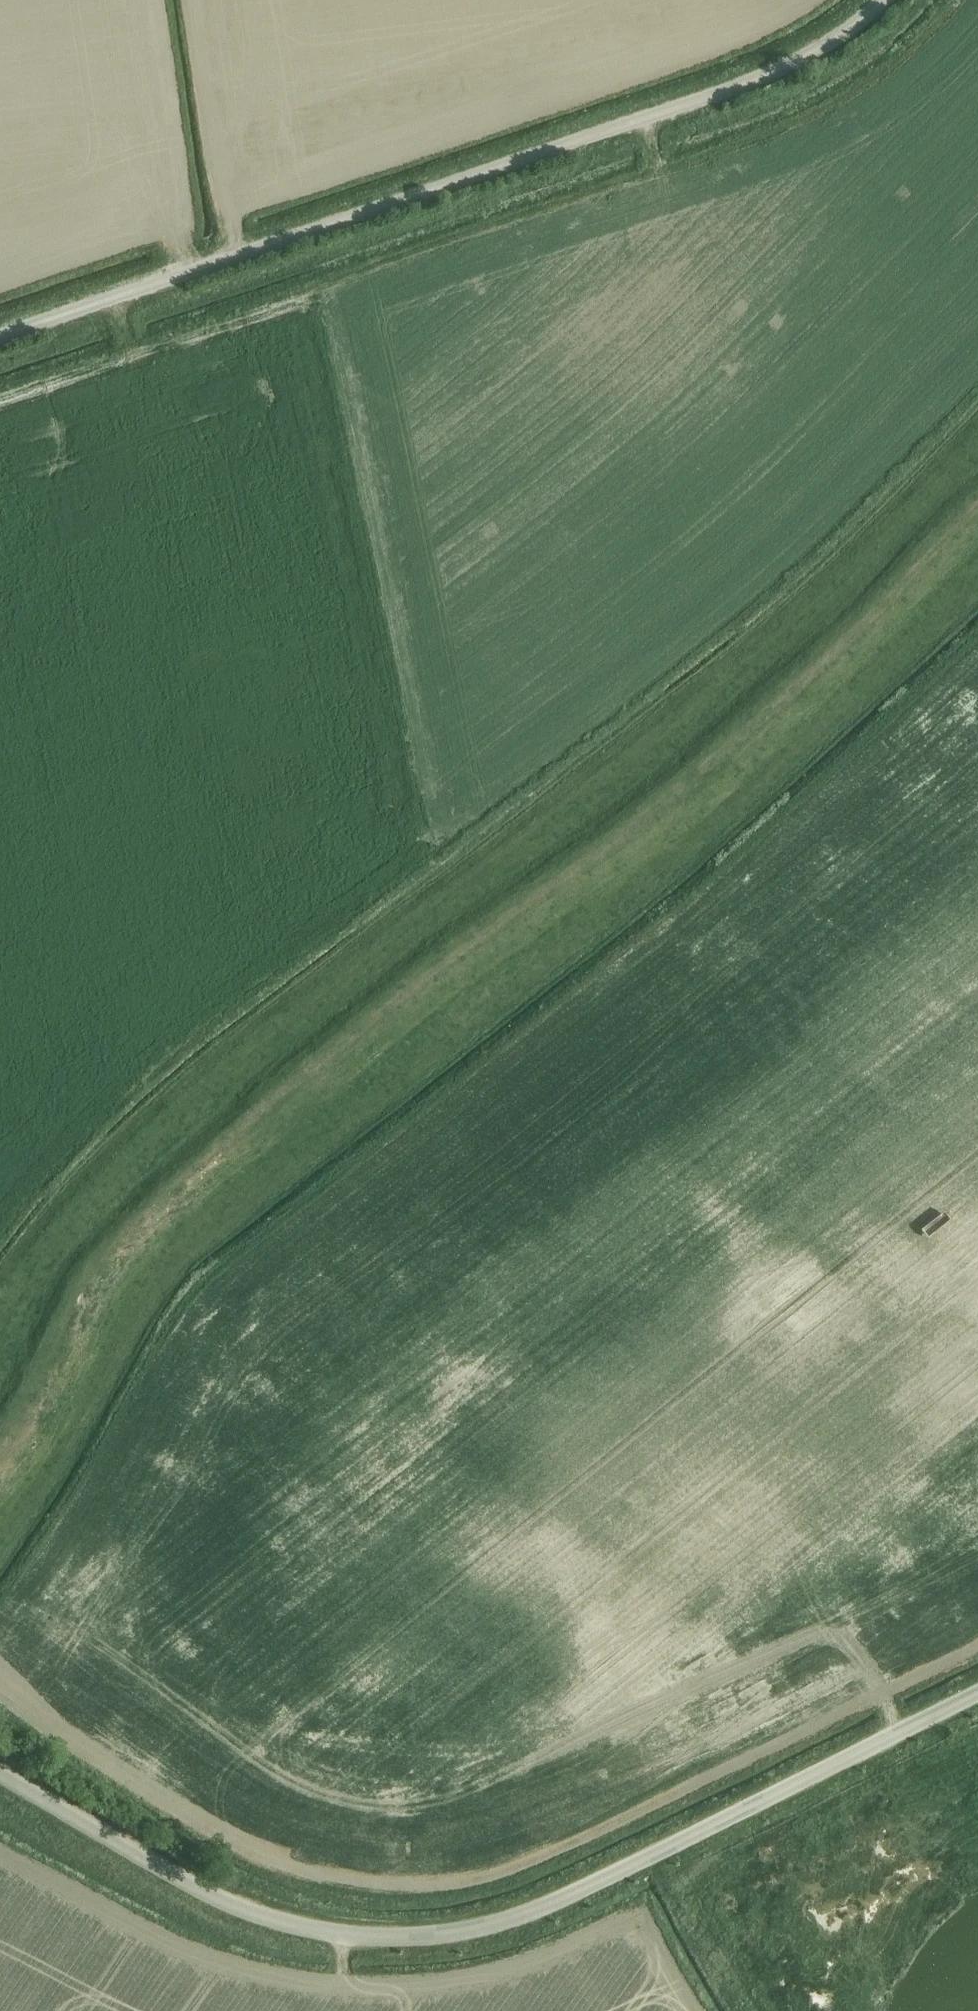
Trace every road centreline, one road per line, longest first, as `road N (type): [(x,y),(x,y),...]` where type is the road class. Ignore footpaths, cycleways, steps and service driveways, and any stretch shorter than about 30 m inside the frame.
road 1 (unclassified): [(0,1774),(200,1888),(262,1913),(326,1930),(445,1934),(538,1909),(977,1691)]
road 2 (unclassified): [(0,342),(800,74),(858,39),(895,0)]

